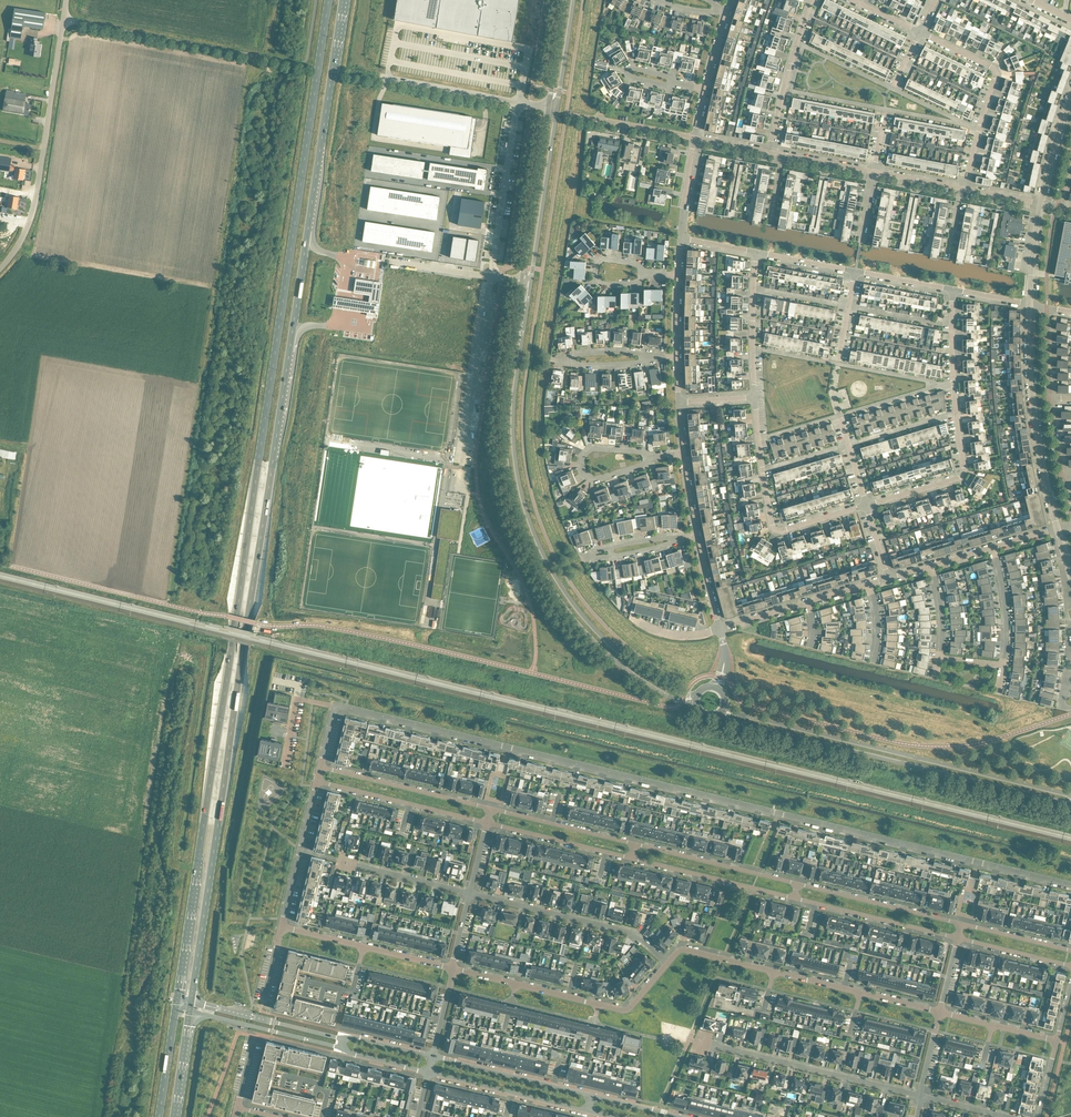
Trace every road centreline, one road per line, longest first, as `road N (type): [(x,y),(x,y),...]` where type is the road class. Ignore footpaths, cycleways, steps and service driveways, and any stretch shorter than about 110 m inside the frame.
road 1 (primary): [(329,0),(176,1002)]
road 2 (primary): [(192,1001),(343,0)]
road 3 (residential): [(320,767),(335,707),(1070,885)]
road 4 (tertiary): [(522,280),(507,430),(528,542),(592,641),(655,689),(695,702)]
road 5 (tertiary): [(697,695),(674,689),(604,638),(572,602),(534,534),(514,427),(532,281)]
road 6 (tertiary): [(719,715),(1070,805)]
road 7 (tertiary): [(1070,795),(725,706)]
road 8 (residential): [(866,507),(963,474),(953,290)]
road 9 (residential): [(667,964),(685,950),(940,1012)]
road 10 (unclassified): [(0,269),(34,213),(64,19)]
road 11 (residential): [(451,968),(623,1010),(667,964)]
road 12 (residential): [(694,1041),(923,1096)]
road 13 (residential): [(866,507),(776,531),(755,397)]
road 14 (residential): [(1030,305),(1038,443),(1058,530)]
road 15 (residential): [(667,964),(631,932),(470,893)]
road 16 (residential): [(965,190),(995,72),(920,34)]
road 17 (residential): [(665,357),(557,361),(649,355)]
road 18 (unclassified): [(252,55),(64,19)]
road 19 (residential): [(316,782),(487,823)]
road 20 (residential): [(490,809),(320,767)]
road 21 (tertiary): [(549,107),(522,280)]
road 22 (residential): [(281,927),(451,968)]
road 23 (tertiary): [(532,281),(557,108)]
road 24 (unclassified): [(380,77),(549,107)]
road 25 (residential): [(631,858),(795,898)]
road 26 (residential): [(962,923),(798,883)]
road 27 (residential): [(795,898),(958,938)]
road 28 (residential): [(798,883),(635,844)]
road 29 (tertiary): [(429,1072),(589,1112)]
road 30 (tertiary): [(593,1095),(433,1056)]
road 31 (residential): [(770,153),(812,0)]
road 32 (tertiary): [(344,1038),(192,1001)]
road 33 (residential): [(653,458),(596,479),(581,467),(592,449),(647,454)]
road 34 (tertiary): [(190,1012),(341,1049)]
road 35 (residential): [(635,844),(490,809)]
road 36 (residential): [(281,927),(316,782)]
road 37 (residential): [(487,823),(631,858)]
road 38 (residential): [(755,397),(756,253)]
road 39 (unclassified): [(522,280),(391,261)]
road 40 (residential): [(694,139),(572,116)]
road 41 (residential): [(470,893),(352,865)]
road 42 (residential): [(940,1012),(1057,1041)]
road 43 (residential): [(1004,667),(1006,614),(993,549)]

